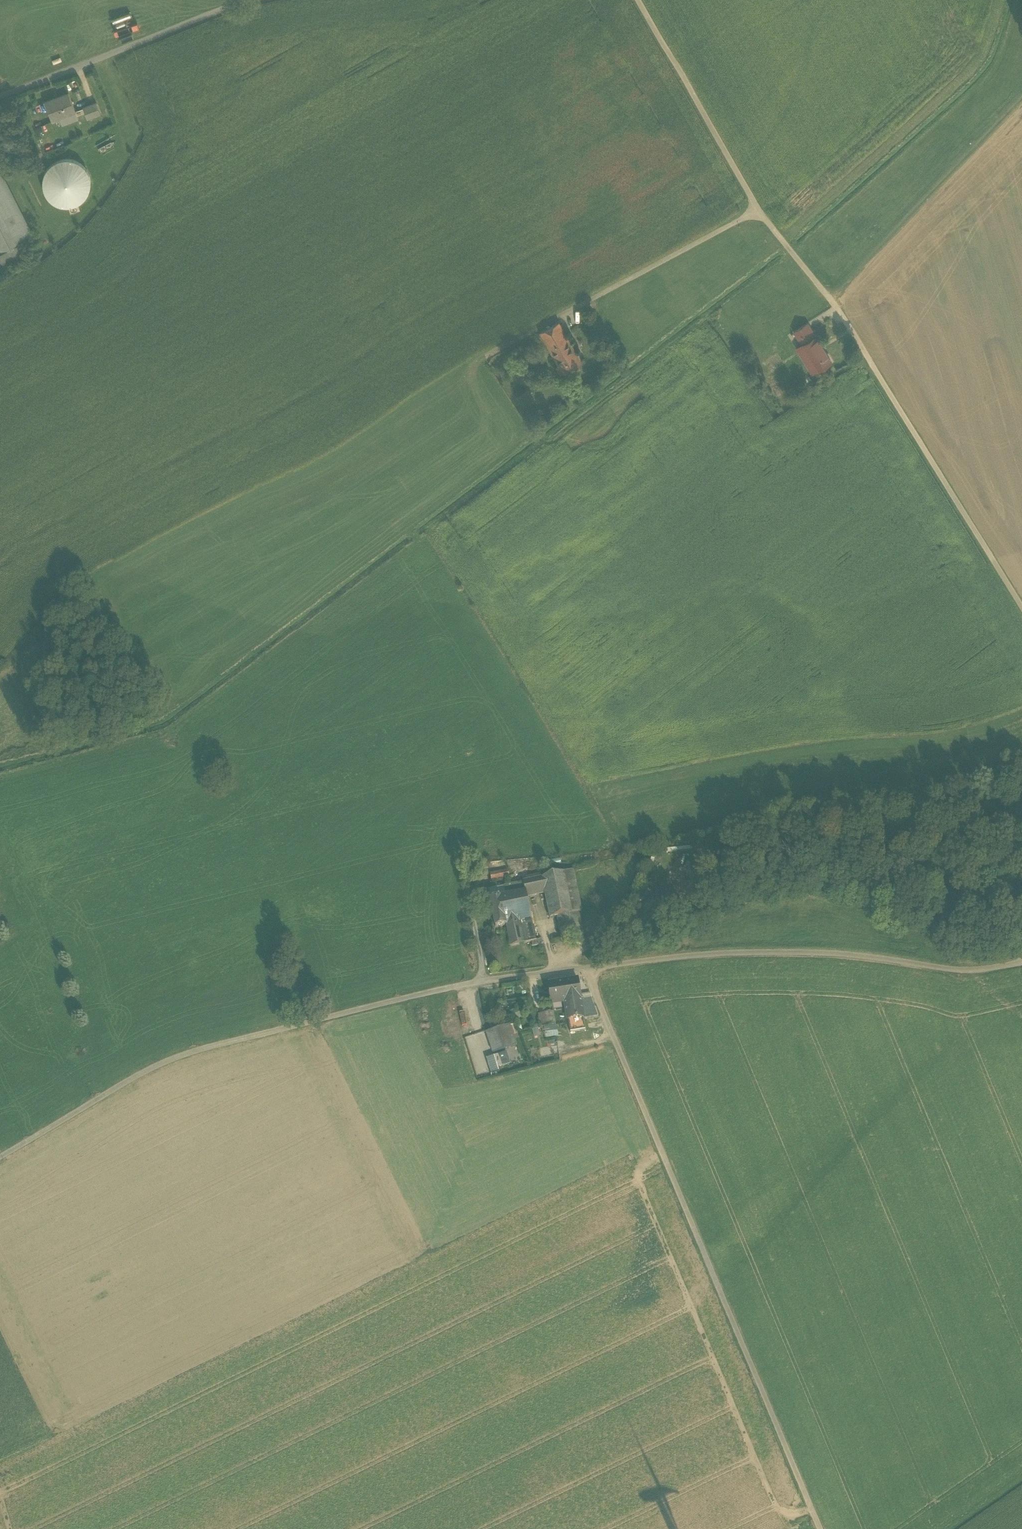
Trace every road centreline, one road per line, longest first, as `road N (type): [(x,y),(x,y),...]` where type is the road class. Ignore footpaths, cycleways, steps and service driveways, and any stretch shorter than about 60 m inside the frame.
road 1 (unclassified): [(0,1158),(165,1060),(476,981),(688,953),(797,949),(956,966),(1021,960)]
road 2 (unclassified): [(638,0),(758,209),(836,307),(1021,608)]
road 3 (track): [(583,967),(820,1528)]
road 4 (track): [(248,0),(103,56)]

